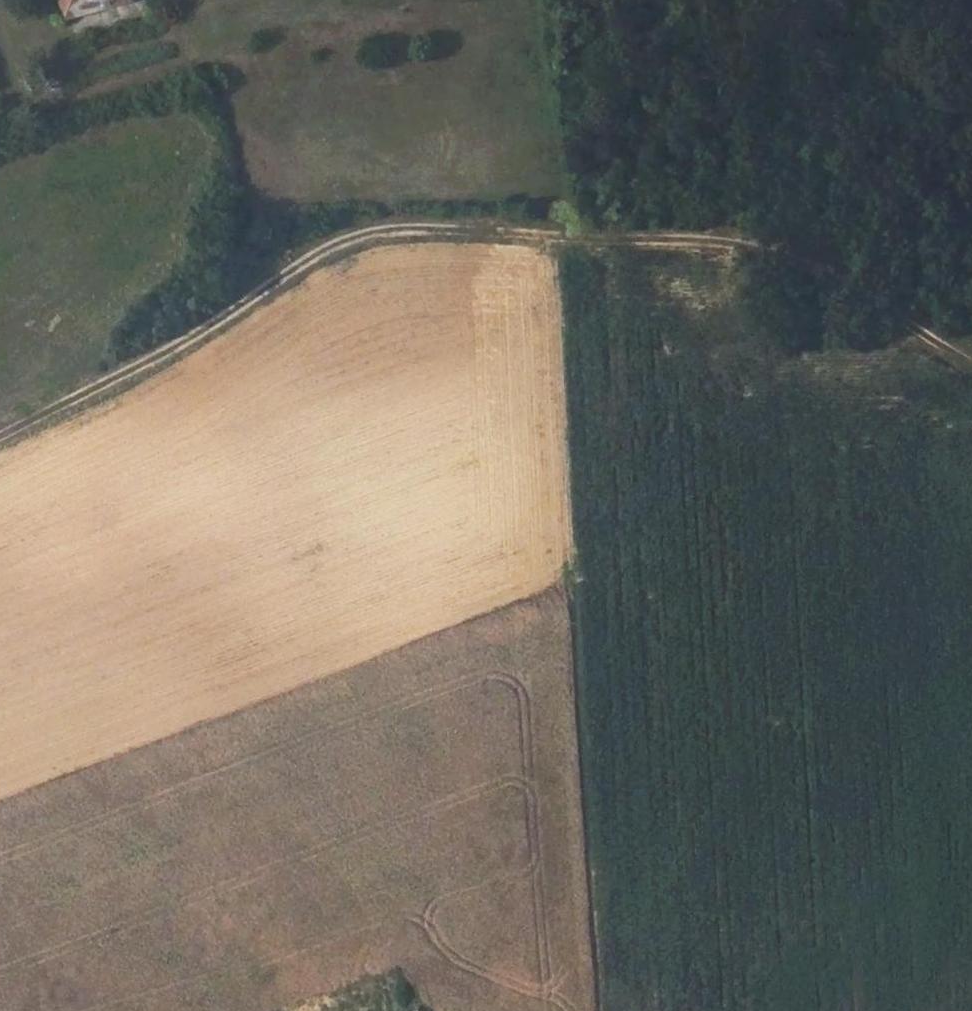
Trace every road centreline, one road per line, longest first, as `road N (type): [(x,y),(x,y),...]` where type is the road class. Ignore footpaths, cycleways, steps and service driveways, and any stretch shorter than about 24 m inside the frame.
road 1 (track): [(0,441),(177,347),(326,250),(374,231),(739,244),(837,272),(971,359)]

